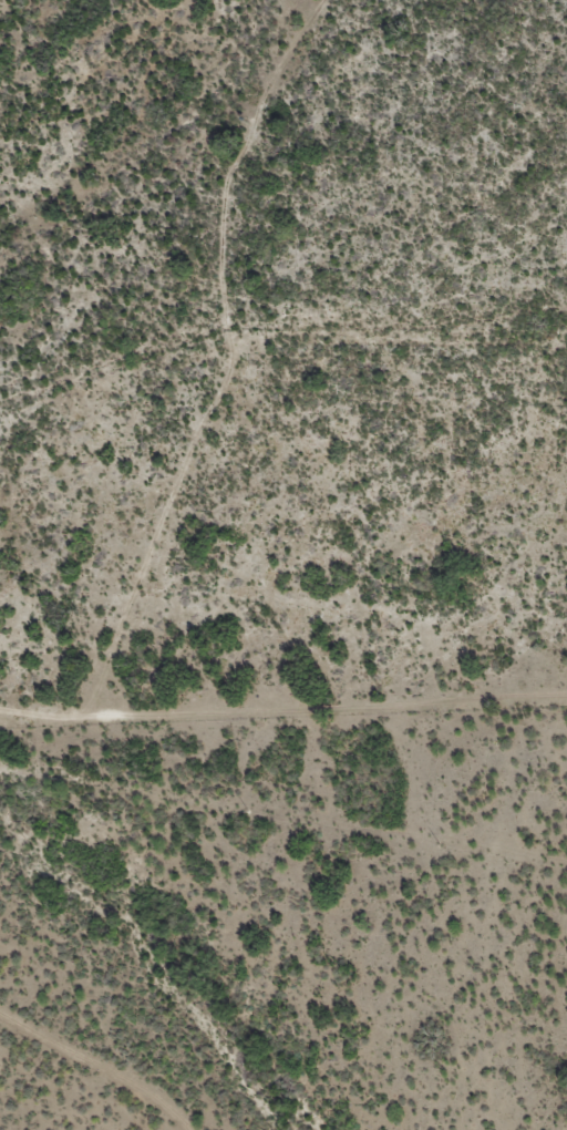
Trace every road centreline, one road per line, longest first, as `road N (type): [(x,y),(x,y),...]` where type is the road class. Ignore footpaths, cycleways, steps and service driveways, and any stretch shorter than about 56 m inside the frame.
road 1 (residential): [(566,695),(116,717),(0,704)]

